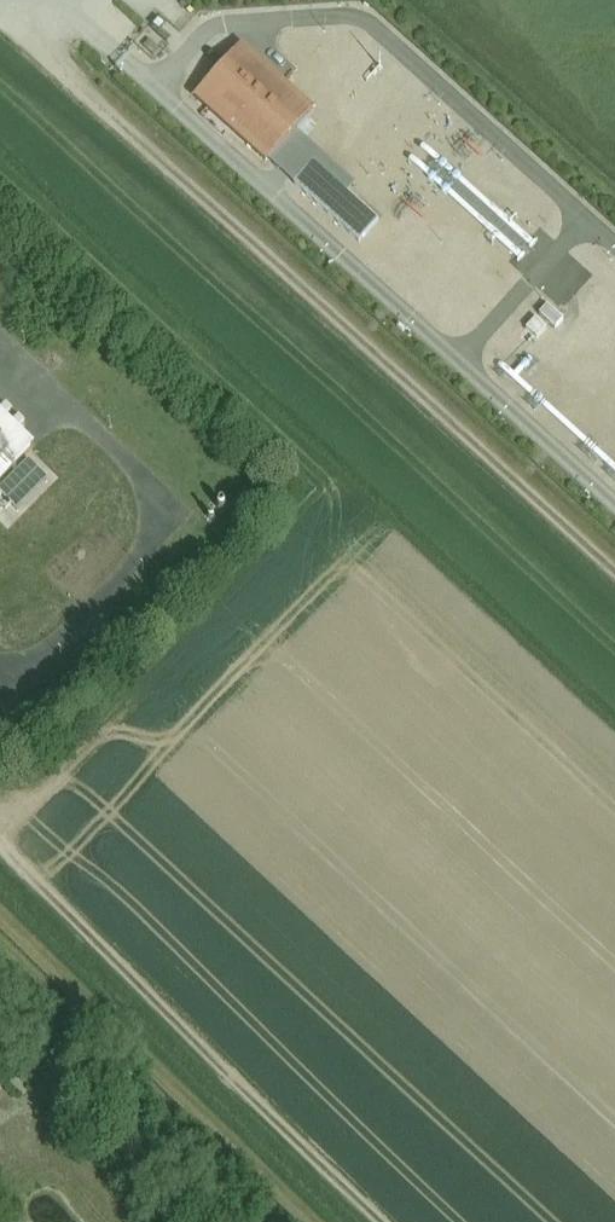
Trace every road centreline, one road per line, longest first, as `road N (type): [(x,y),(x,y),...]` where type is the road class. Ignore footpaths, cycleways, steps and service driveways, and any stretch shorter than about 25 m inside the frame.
road 1 (track): [(0,4),(45,55),(614,570)]

